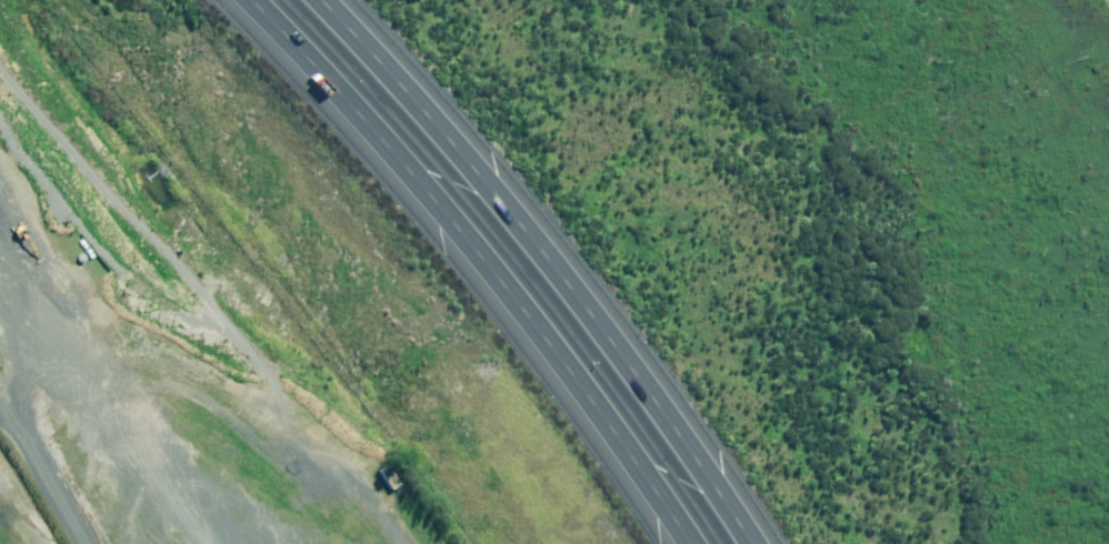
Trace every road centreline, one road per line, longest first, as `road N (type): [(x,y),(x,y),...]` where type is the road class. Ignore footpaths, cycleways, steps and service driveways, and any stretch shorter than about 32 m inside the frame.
road 1 (motorway): [(692,543),(503,283),(252,0)]
road 2 (motorway): [(320,0),(561,275),(752,543)]

